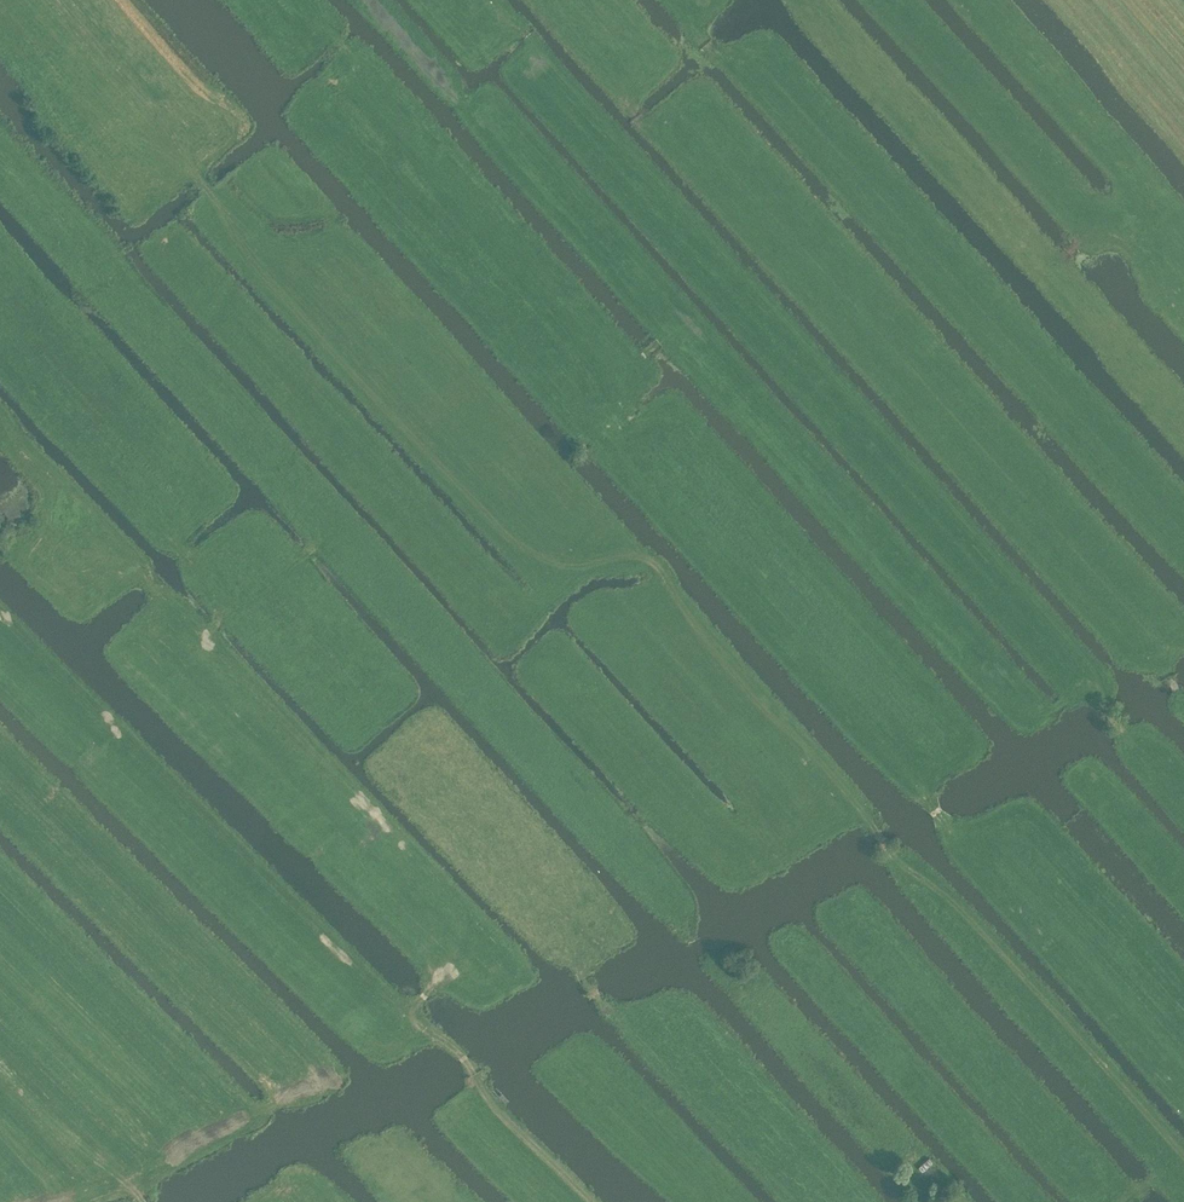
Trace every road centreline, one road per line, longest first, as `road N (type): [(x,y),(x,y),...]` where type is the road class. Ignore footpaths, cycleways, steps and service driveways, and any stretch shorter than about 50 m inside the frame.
road 1 (track): [(592,1201),(491,1103),(461,1054),(0,610)]
road 2 (track): [(142,1201),(0,1069)]

